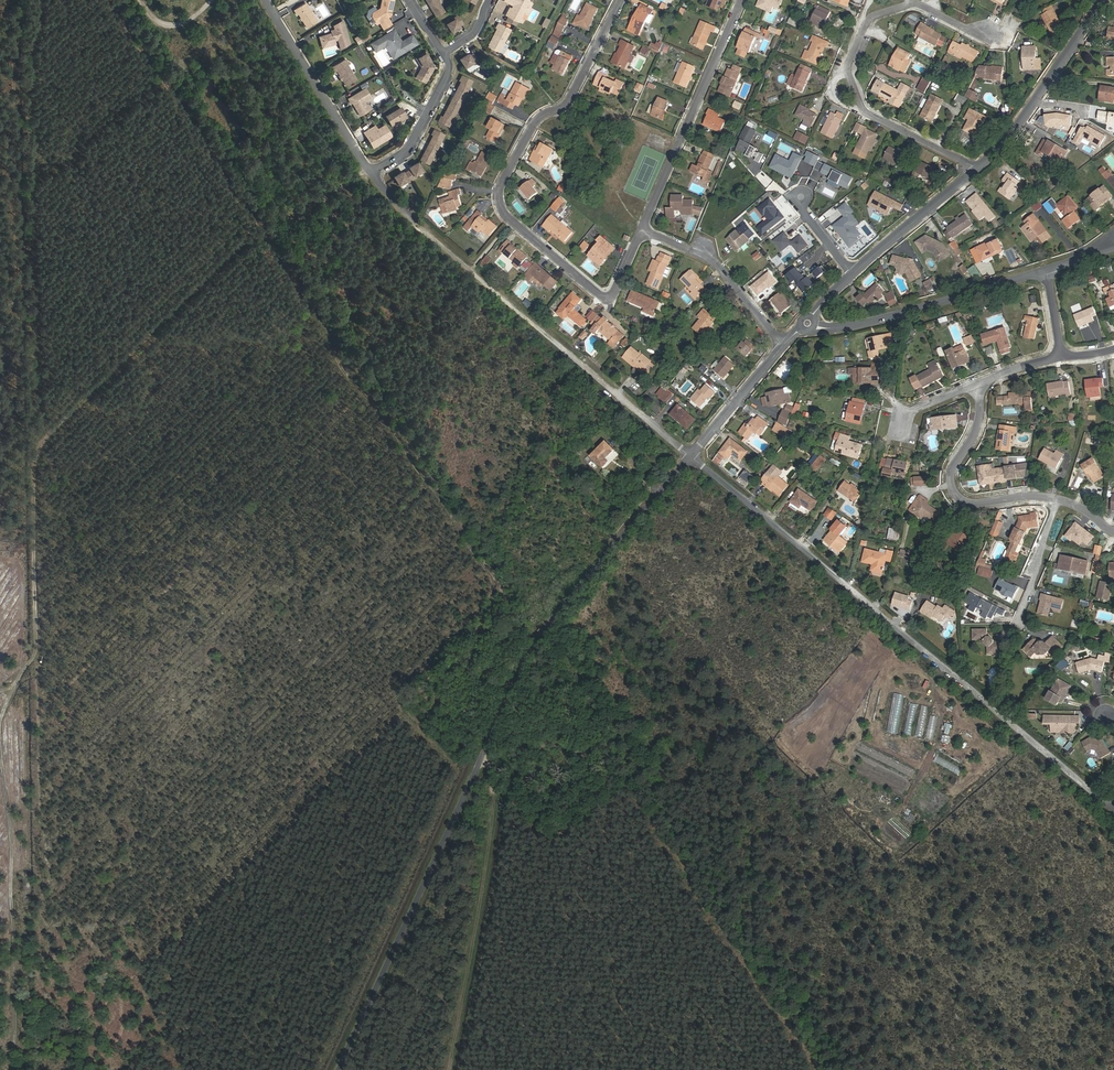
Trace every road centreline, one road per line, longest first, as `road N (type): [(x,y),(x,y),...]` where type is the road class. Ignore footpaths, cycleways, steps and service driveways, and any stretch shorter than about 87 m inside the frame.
road 1 (unclassified): [(695,457),(535,647),(340,1069)]
road 2 (track): [(1113,808),(695,457)]
road 3 (residential): [(643,230),(610,300),(506,214),(499,200),(539,119),(569,102),(623,0)]
road 4 (residential): [(980,170),(867,113),(847,65),(866,21),(917,4),(992,35)]
road 5 (track): [(448,1069),(497,800),(480,766)]
road 6 (unclassified): [(495,289),(695,457)]
road 7 (residential): [(743,0),(643,230)]
road 8 (residential): [(814,329),(856,325),(1046,269)]
road 9 (residential): [(1056,498),(975,504),(956,493),(953,470),(979,421),(977,385)]
road 10 (tertiary): [(1106,0),(1021,128),(980,170)]
road 11 (unclassified): [(268,0),(372,172)]
road 12 (residential): [(643,230),(723,267),(784,347)]
road 13 (tertiary): [(980,170),(853,274)]
road 14 (residential): [(372,172),(406,155),(451,69),(443,55)]
road 15 (tertiary): [(695,457),(784,347)]
road 16 (residential): [(1020,621),(1056,498)]

